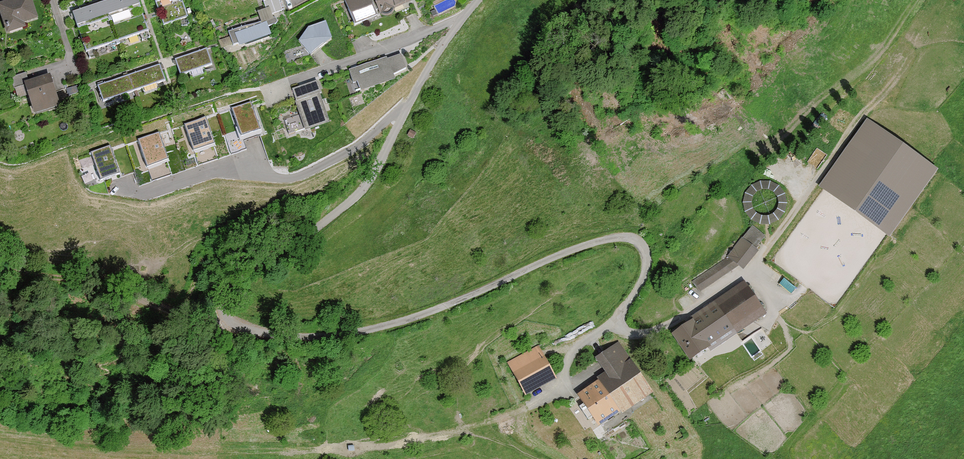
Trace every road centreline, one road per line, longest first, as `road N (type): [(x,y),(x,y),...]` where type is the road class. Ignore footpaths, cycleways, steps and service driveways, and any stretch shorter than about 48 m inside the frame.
road 1 (unclassified): [(223,315),(246,331),(340,336),(391,326),(577,249),(630,238),(645,258),(640,287),(615,321),(571,355),(568,387)]
road 2 (residential): [(461,23),(424,75),(371,181),(241,278),(226,294),(223,315)]
road 3 (track): [(0,258),(45,278),(119,289),(180,316),(223,315)]
road 4 (residential): [(461,23),(267,91)]

